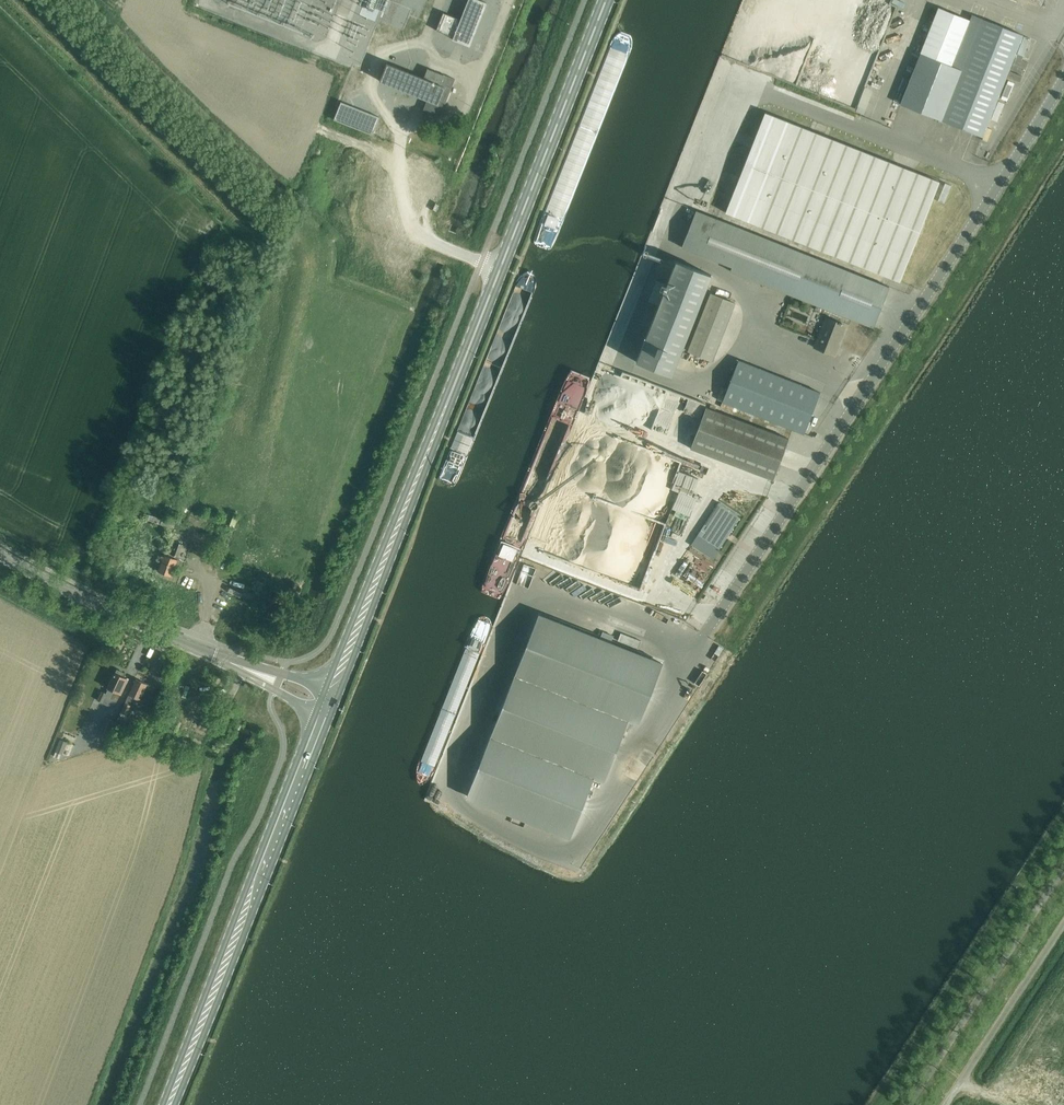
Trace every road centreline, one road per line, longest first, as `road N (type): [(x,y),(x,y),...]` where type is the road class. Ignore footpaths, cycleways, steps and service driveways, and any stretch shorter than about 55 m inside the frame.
road 1 (primary): [(332,693),(606,0)]
road 2 (unclassified): [(707,632),(999,186)]
road 3 (primary): [(169,1104),(323,715)]
road 4 (unclassified): [(692,179),(735,80),(999,186)]
road 5 (track): [(13,0),(258,240)]
road 6 (unclassified): [(903,1104),(1063,861)]
road 7 (secondary): [(230,662),(0,563)]
road 8 (unclassified): [(947,1104),(1063,925)]
road 9 (unclassified): [(999,186),(1063,76)]

